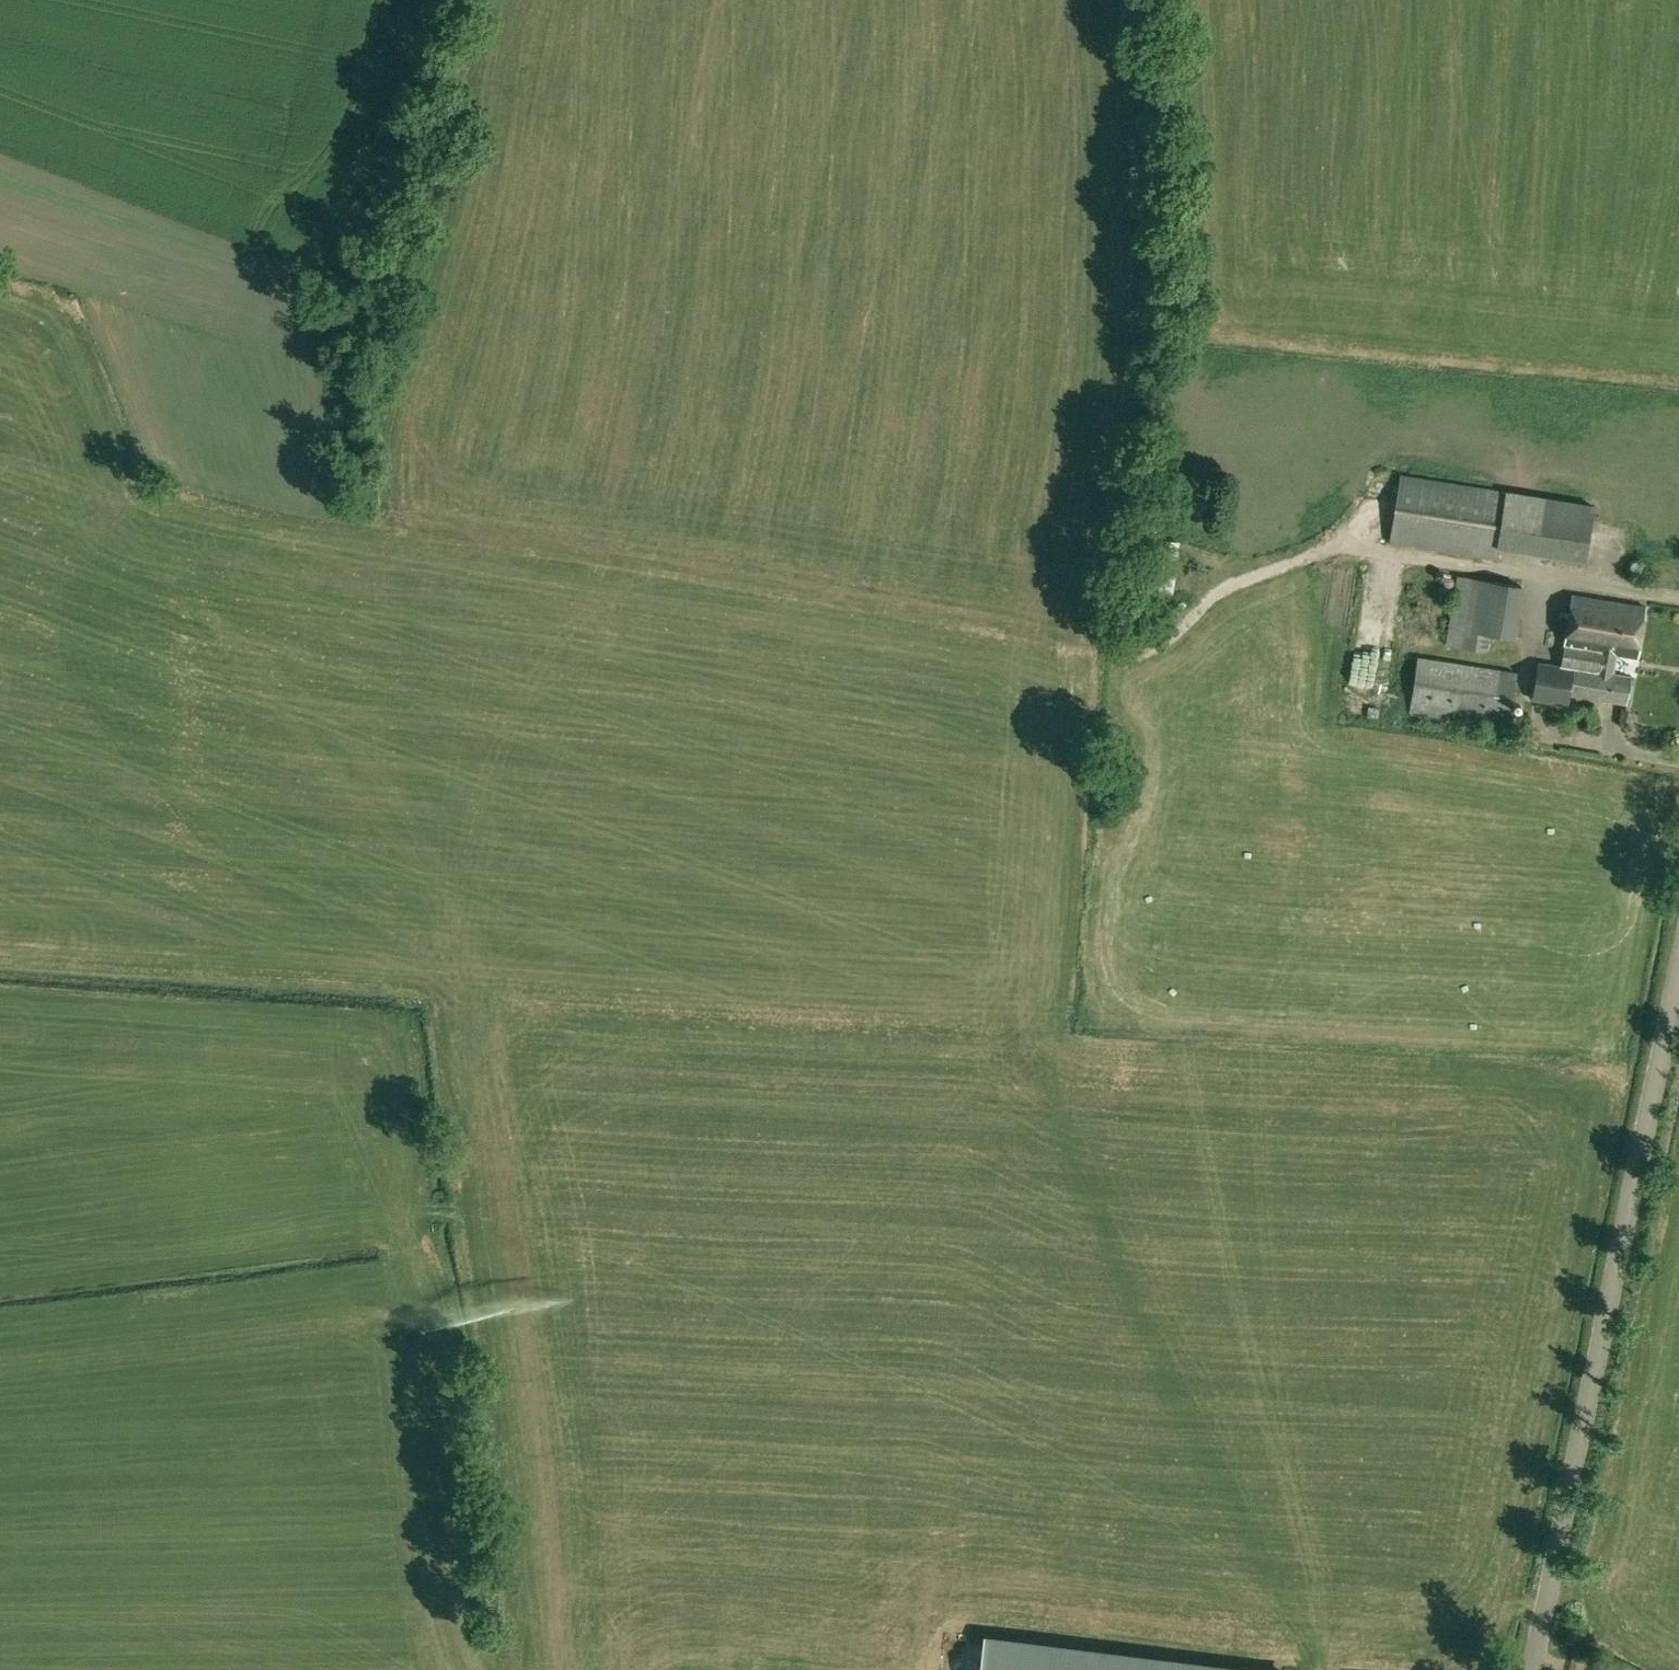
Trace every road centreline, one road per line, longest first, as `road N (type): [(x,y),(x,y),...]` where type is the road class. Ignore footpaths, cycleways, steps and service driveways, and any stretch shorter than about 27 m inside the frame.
road 1 (unclassified): [(1544,1669),(1678,1059)]

